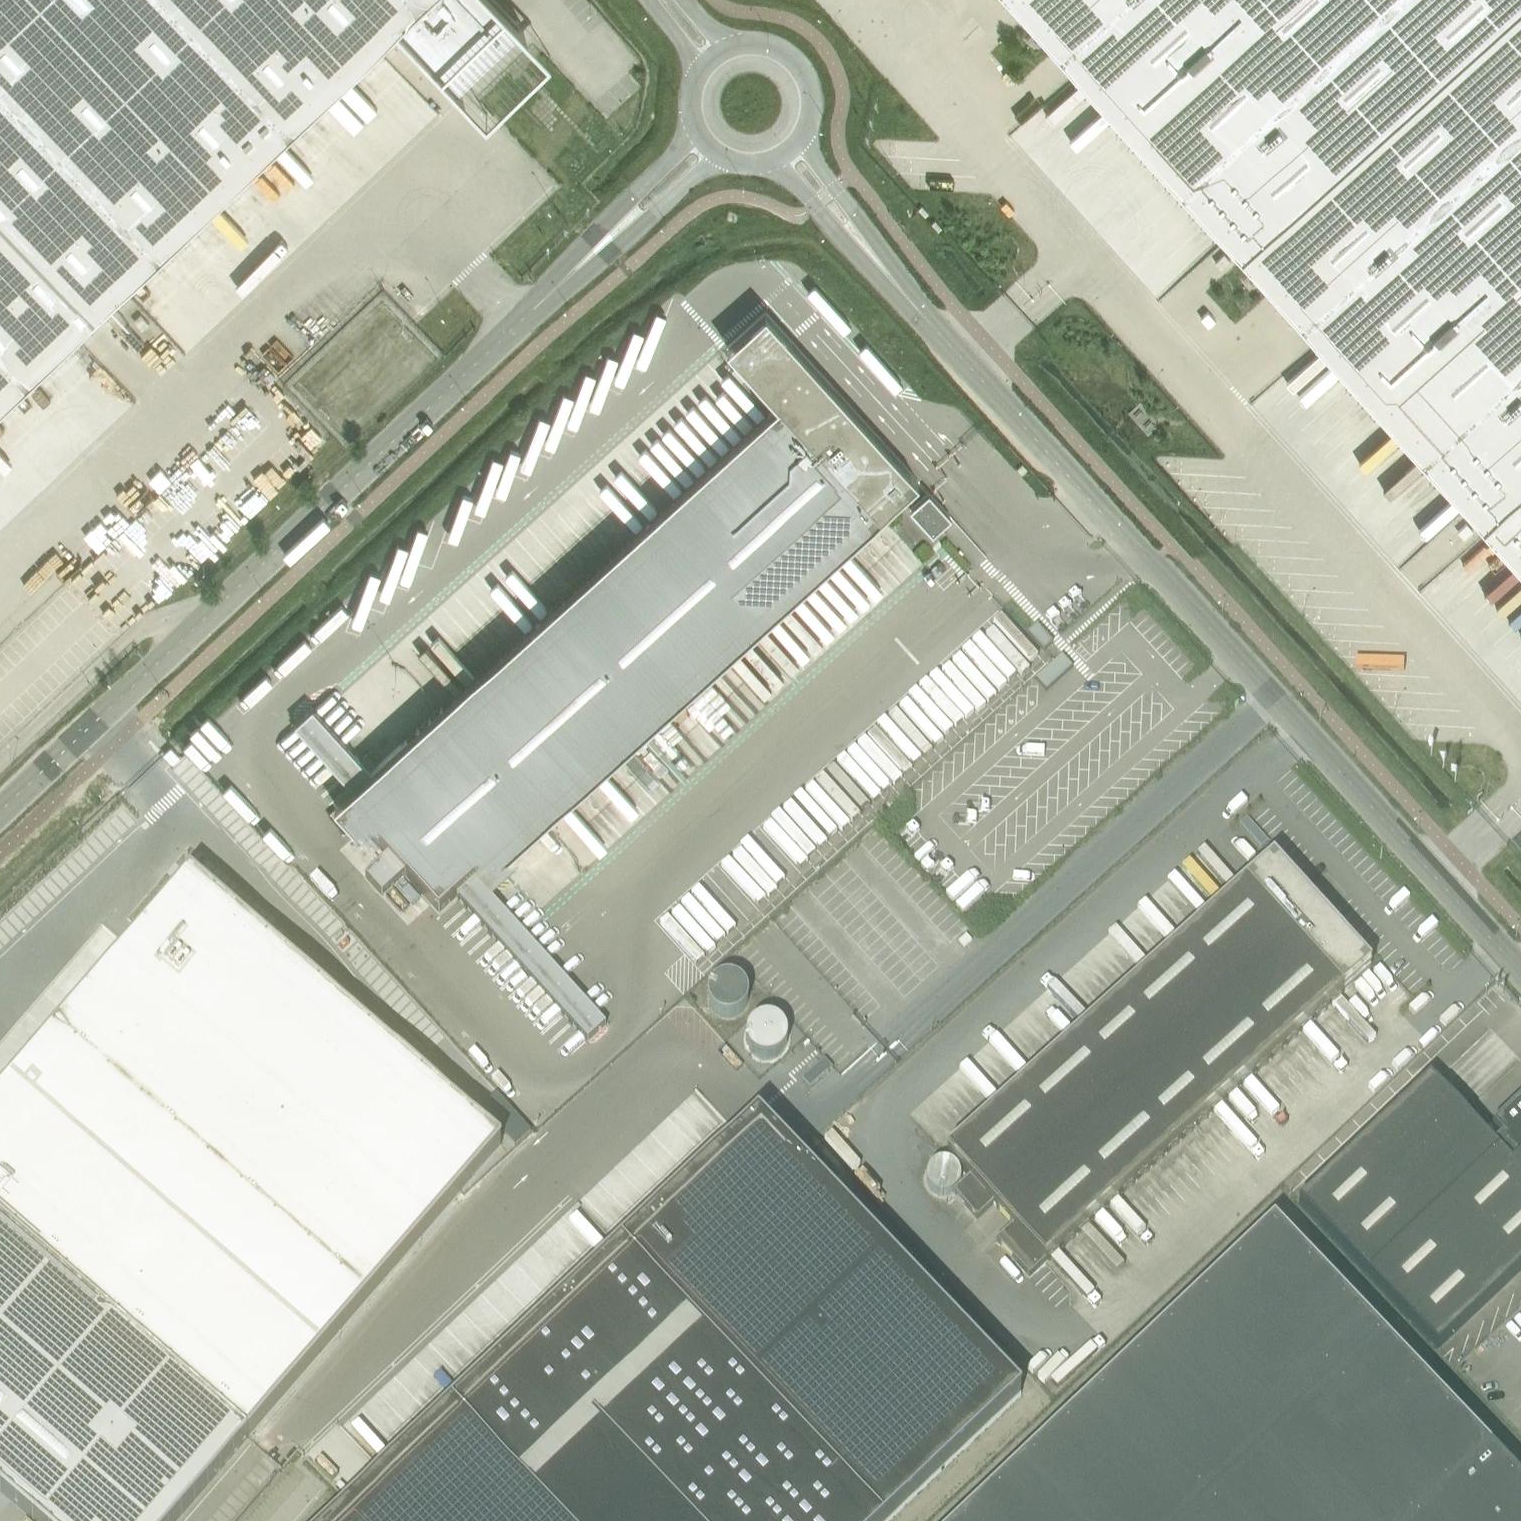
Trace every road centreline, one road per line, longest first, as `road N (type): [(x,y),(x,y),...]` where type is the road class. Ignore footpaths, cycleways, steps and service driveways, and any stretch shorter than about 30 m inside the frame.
road 1 (tertiary): [(1520,972),(788,150)]
road 2 (tertiary): [(0,813),(706,143)]
road 3 (tertiary): [(788,150),(810,115),(805,75),(792,58),(754,42),(715,54)]

